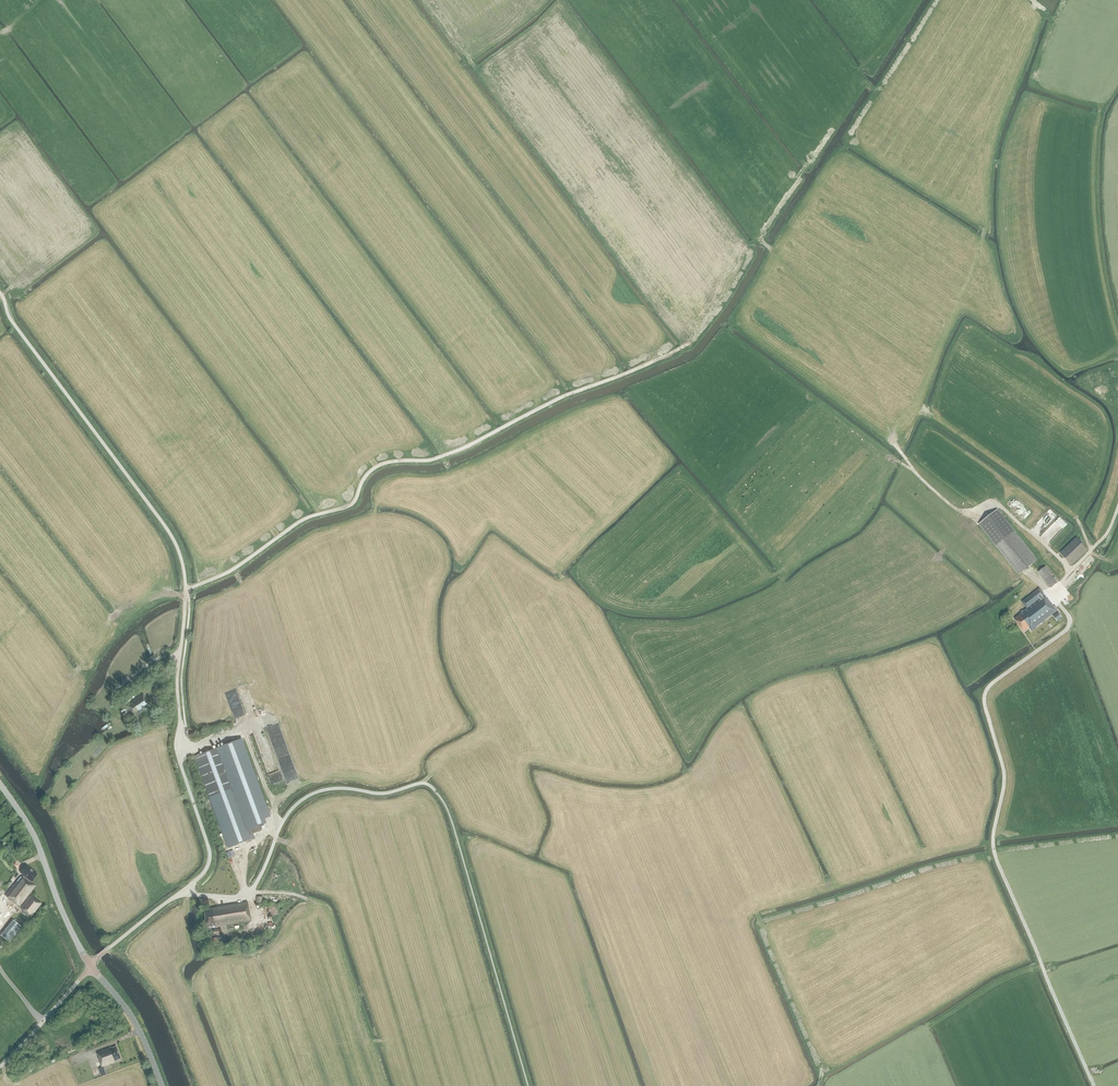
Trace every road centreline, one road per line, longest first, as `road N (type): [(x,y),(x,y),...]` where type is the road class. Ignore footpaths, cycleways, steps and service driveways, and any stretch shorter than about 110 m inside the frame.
road 1 (unclassified): [(90,967),(183,893),(210,857),(175,741),(184,565),(167,528),(13,324),(0,293)]
road 2 (track): [(688,343),(466,447),(379,466),(349,506),(298,523),(233,570),(186,591)]
road 3 (tertiary): [(90,967),(26,822),(0,786)]
road 4 (tertiary): [(161,1085),(136,1022),(90,967)]
road 5 (unclassified): [(0,1066),(90,967)]

